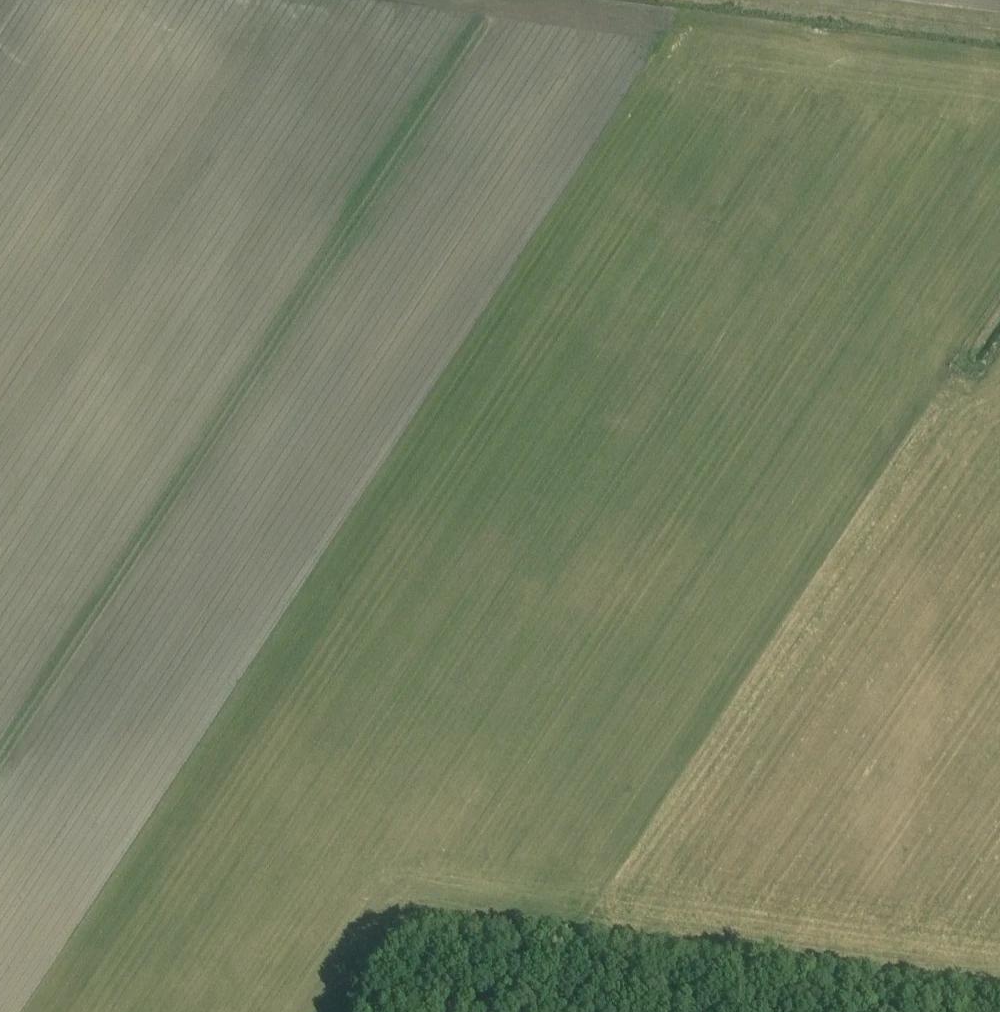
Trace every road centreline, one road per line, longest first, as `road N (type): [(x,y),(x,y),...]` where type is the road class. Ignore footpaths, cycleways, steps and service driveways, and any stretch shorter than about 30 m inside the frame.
road 1 (track): [(999,26),(803,0)]

